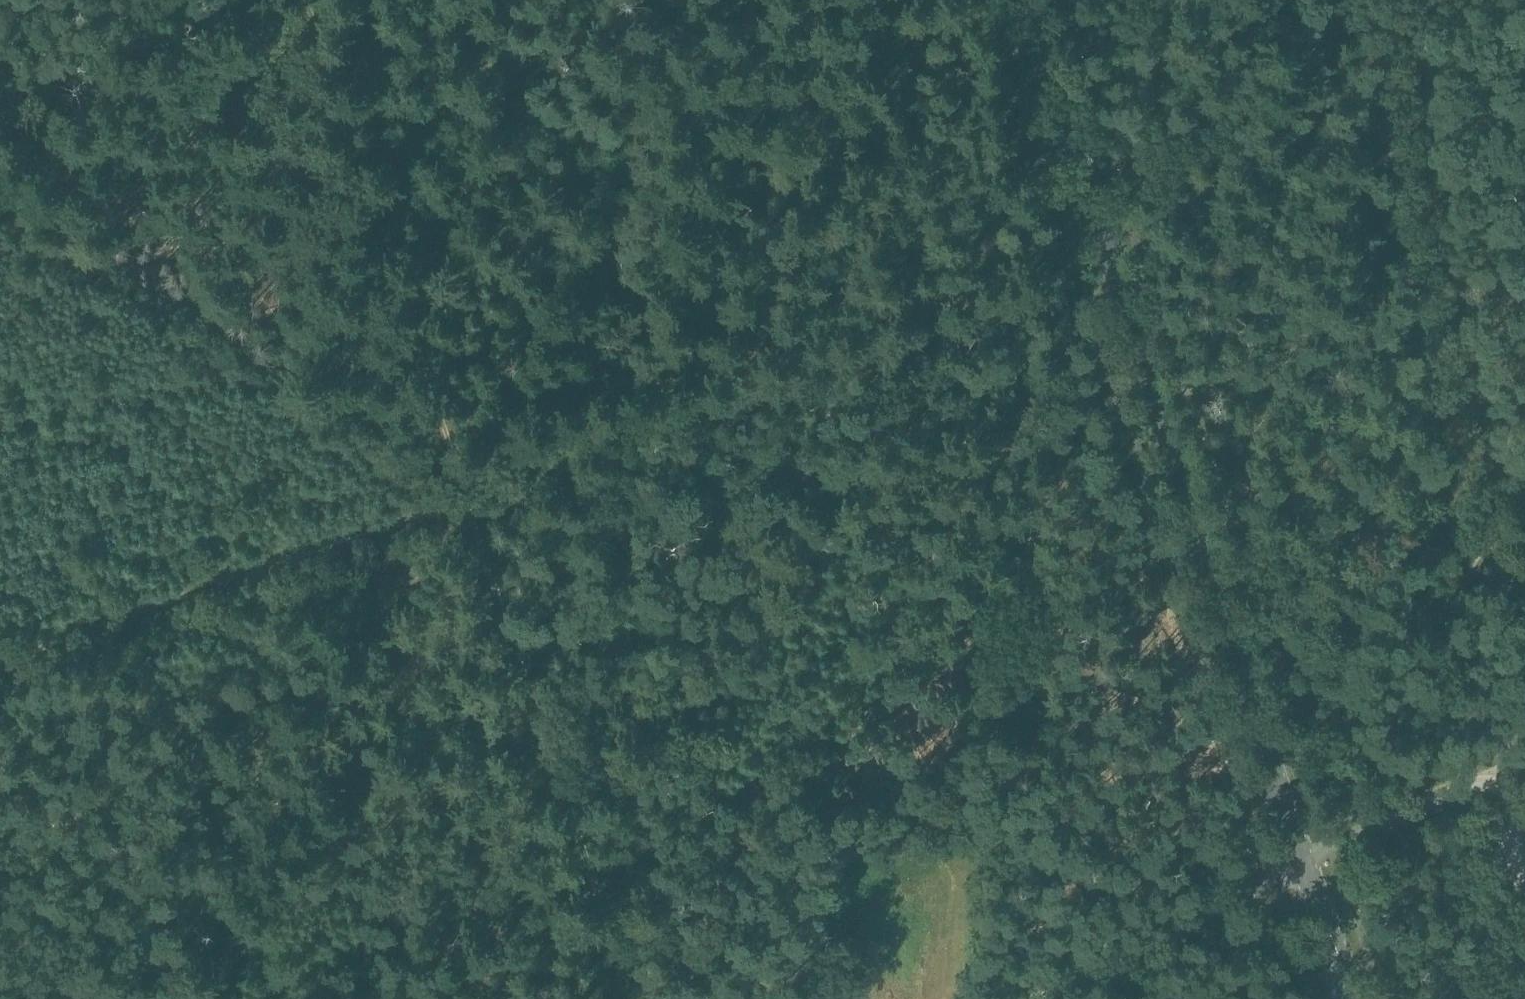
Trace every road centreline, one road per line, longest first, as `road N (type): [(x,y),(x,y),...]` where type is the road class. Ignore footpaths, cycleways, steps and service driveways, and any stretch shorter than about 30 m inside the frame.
road 1 (track): [(639,998),(295,0)]
road 2 (tertiary): [(1305,868),(1031,0)]
road 3 (track): [(1498,769),(1339,0)]
road 4 (track): [(471,494),(0,647)]
road 5 (track): [(1031,998),(1281,882)]
road 6 (unclassified): [(1305,868),(1329,848),(1498,769)]
road 7 (tertiary): [(1354,998),(1305,868)]

